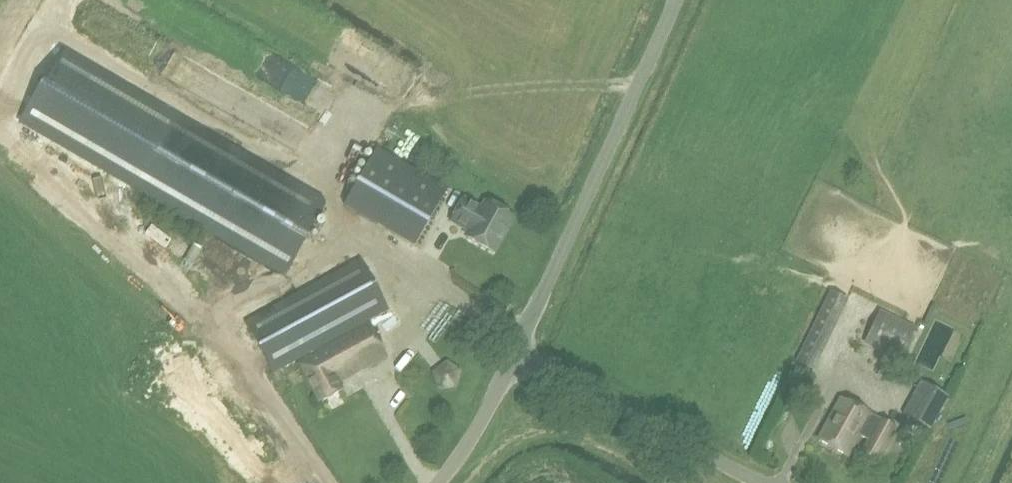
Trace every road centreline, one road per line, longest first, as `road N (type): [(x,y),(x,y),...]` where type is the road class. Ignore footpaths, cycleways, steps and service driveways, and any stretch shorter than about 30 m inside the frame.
road 1 (unclassified): [(516,352),(676,0)]
road 2 (unclassified): [(765,482),(516,352)]
road 3 (unclassified): [(433,482),(471,434),(516,352)]

